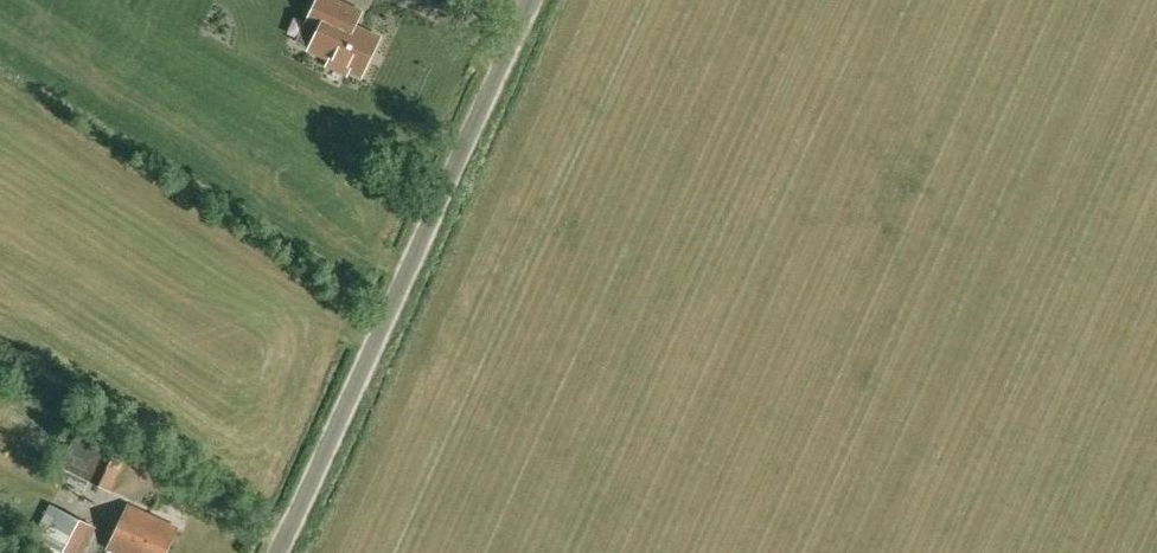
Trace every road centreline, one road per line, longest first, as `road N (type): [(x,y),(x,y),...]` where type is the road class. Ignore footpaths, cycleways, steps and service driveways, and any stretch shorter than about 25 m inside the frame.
road 1 (unclassified): [(282,552),(532,0)]

